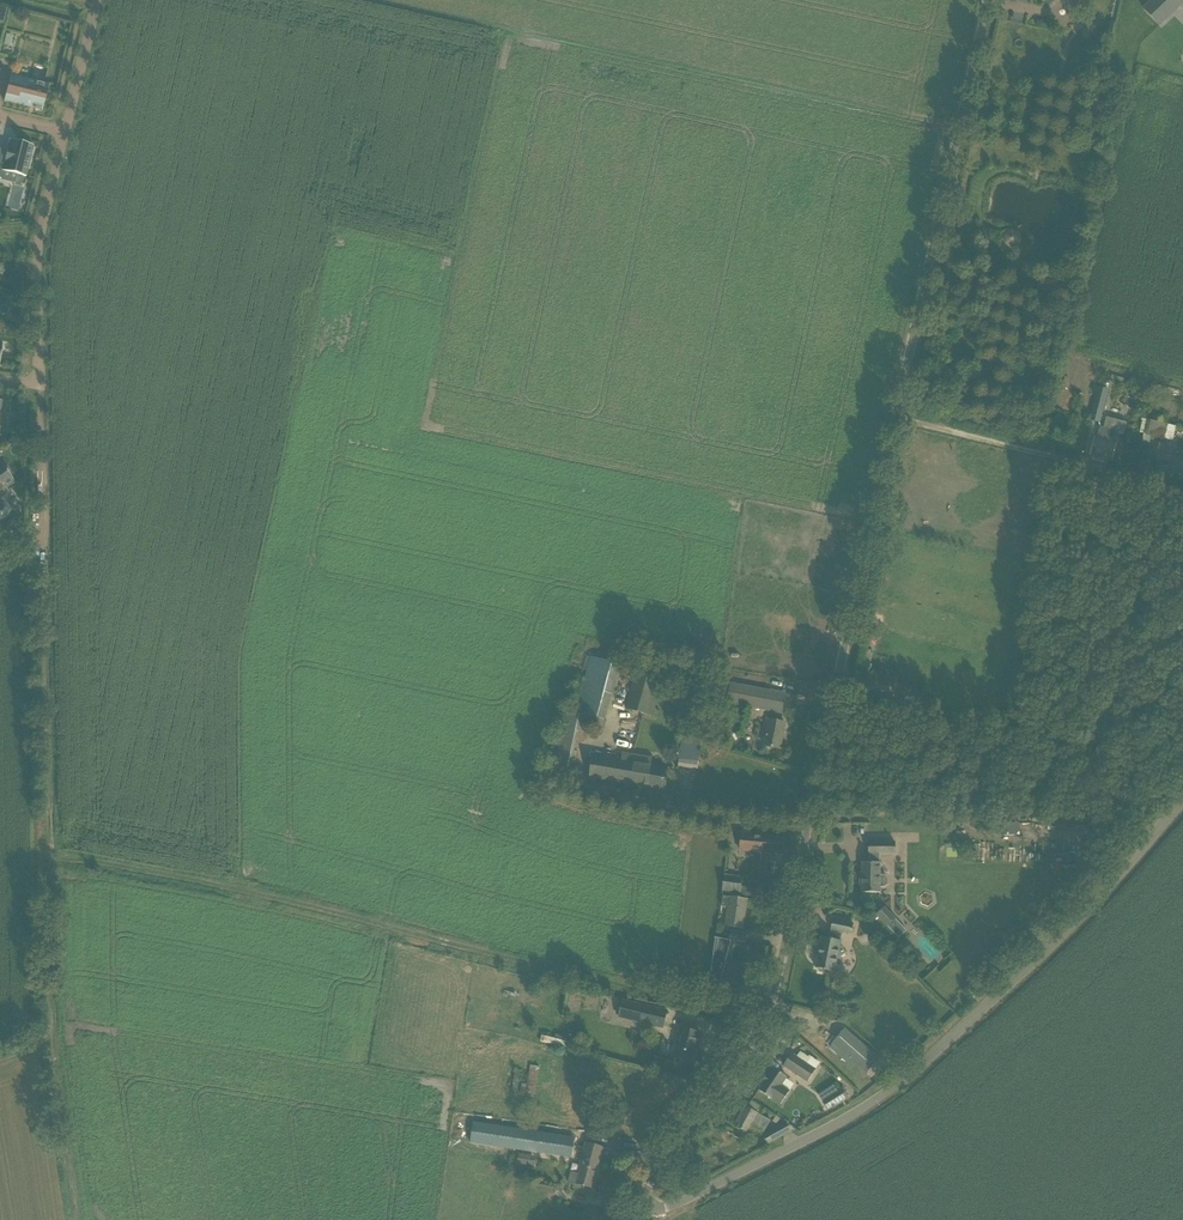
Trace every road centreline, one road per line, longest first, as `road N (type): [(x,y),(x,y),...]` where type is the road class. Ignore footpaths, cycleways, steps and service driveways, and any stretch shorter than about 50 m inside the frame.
road 1 (unclassified): [(636,1204),(755,1036),(773,985),(894,425)]
road 2 (track): [(50,855),(323,914),(688,1009),(755,1036)]
road 3 (unclassified): [(636,1204),(666,1209),(839,1124),(918,1067),(1047,952),(1182,804)]
road 4 (unclassified): [(894,425),(987,0)]
road 5 (track): [(78,1219),(53,1046),(50,855)]
road 6 (track): [(43,552),(50,855)]
road 7 (residential): [(0,379),(40,384),(37,279),(67,132)]
road 8 (track): [(43,552),(40,384)]
road 9 (unclassified): [(1041,459),(894,425)]
road 10 (residential): [(67,132),(99,0)]

